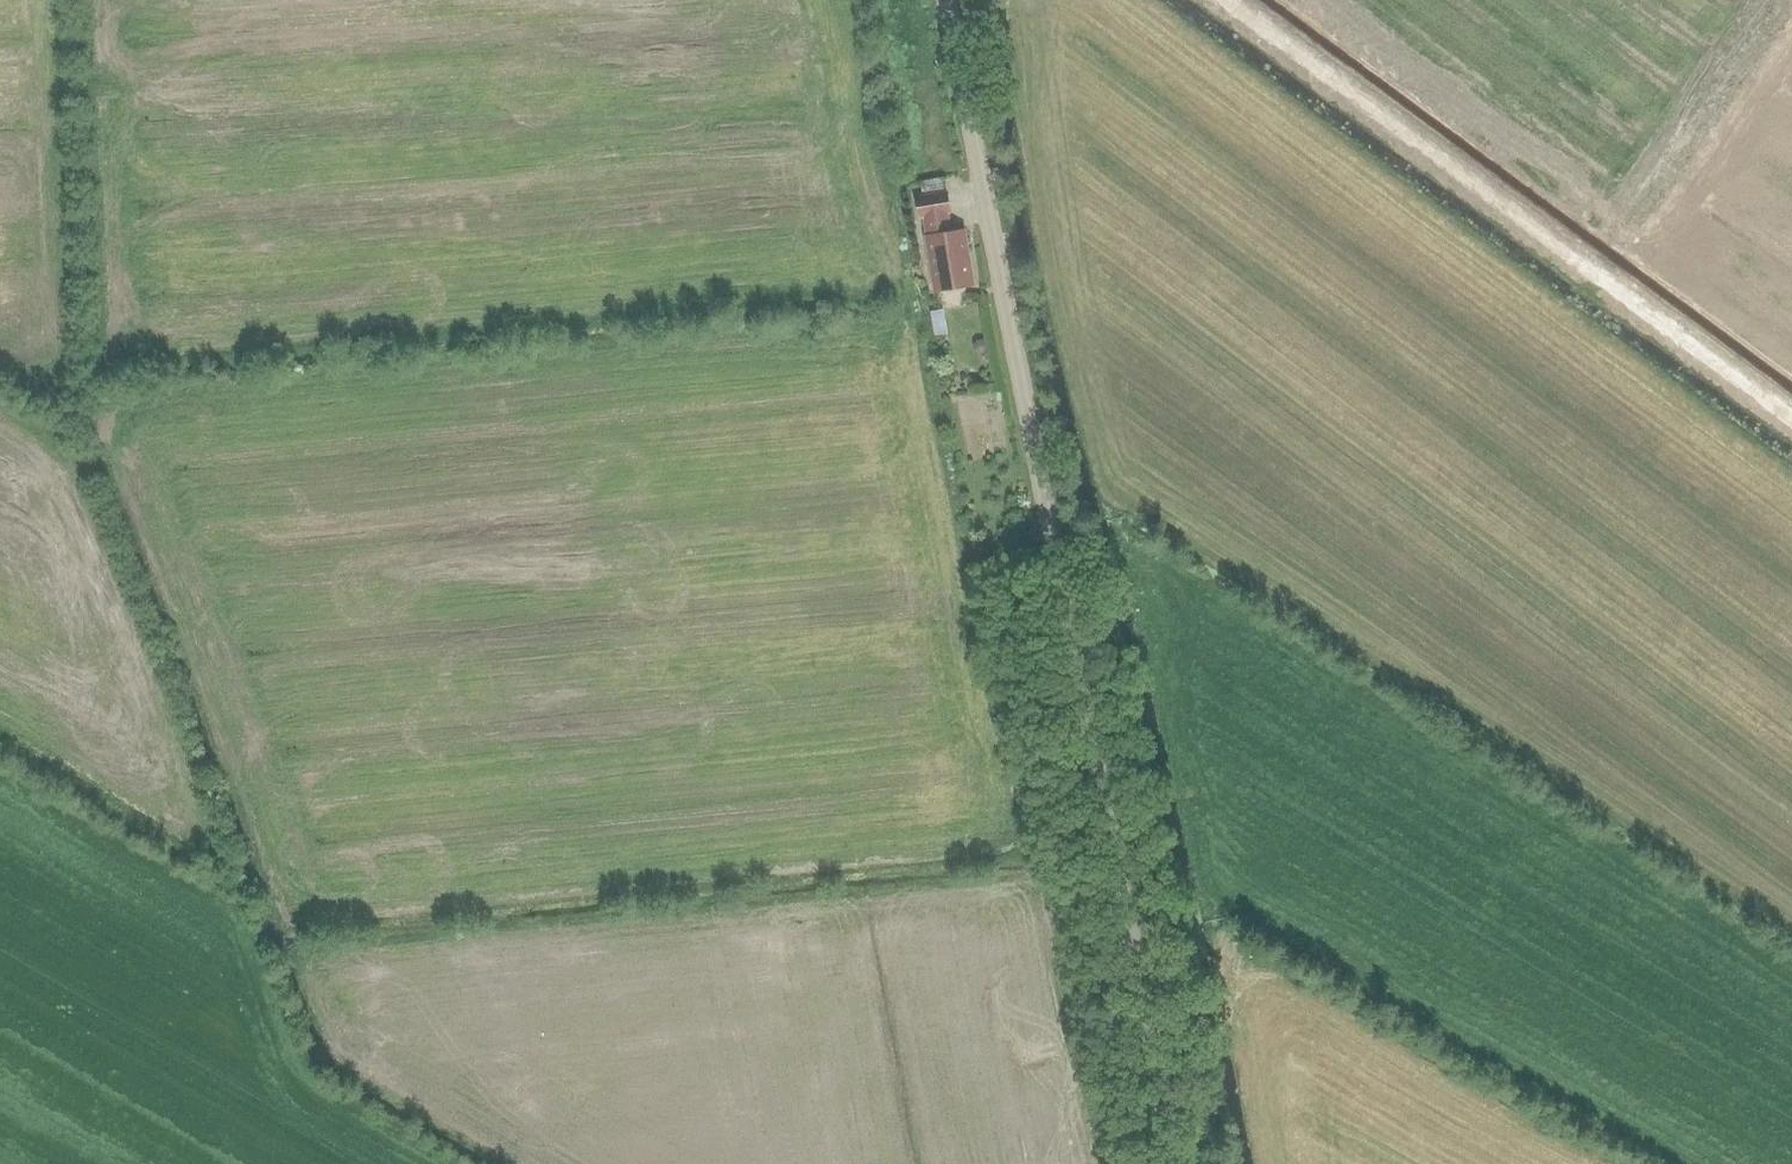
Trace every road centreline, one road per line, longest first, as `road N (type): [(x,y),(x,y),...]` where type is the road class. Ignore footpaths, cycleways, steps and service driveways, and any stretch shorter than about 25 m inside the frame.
road 1 (tertiary): [(1182,1163),(946,0)]

